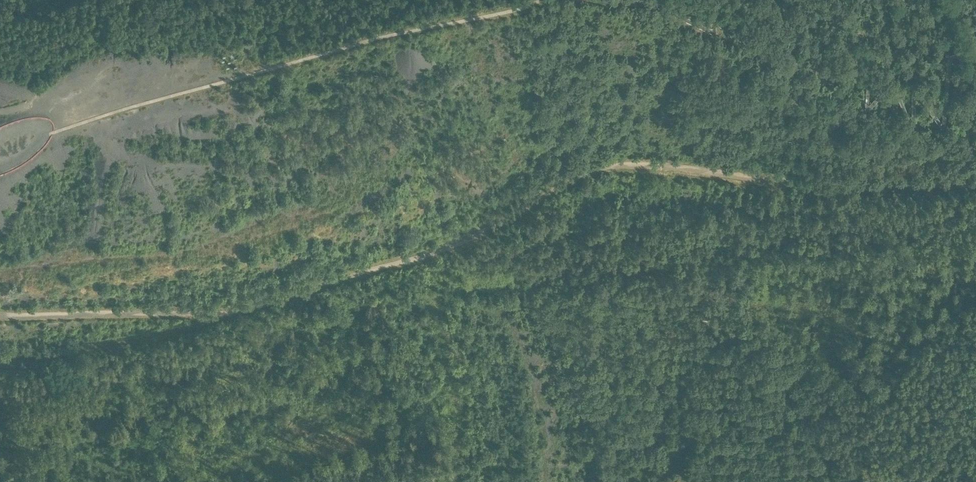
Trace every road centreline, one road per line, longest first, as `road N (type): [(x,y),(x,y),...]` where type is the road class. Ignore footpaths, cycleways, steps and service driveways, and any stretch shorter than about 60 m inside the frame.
road 1 (track): [(975,186),(795,183),(610,166),(461,240),(190,321)]
road 2 (track): [(236,308),(0,305)]

